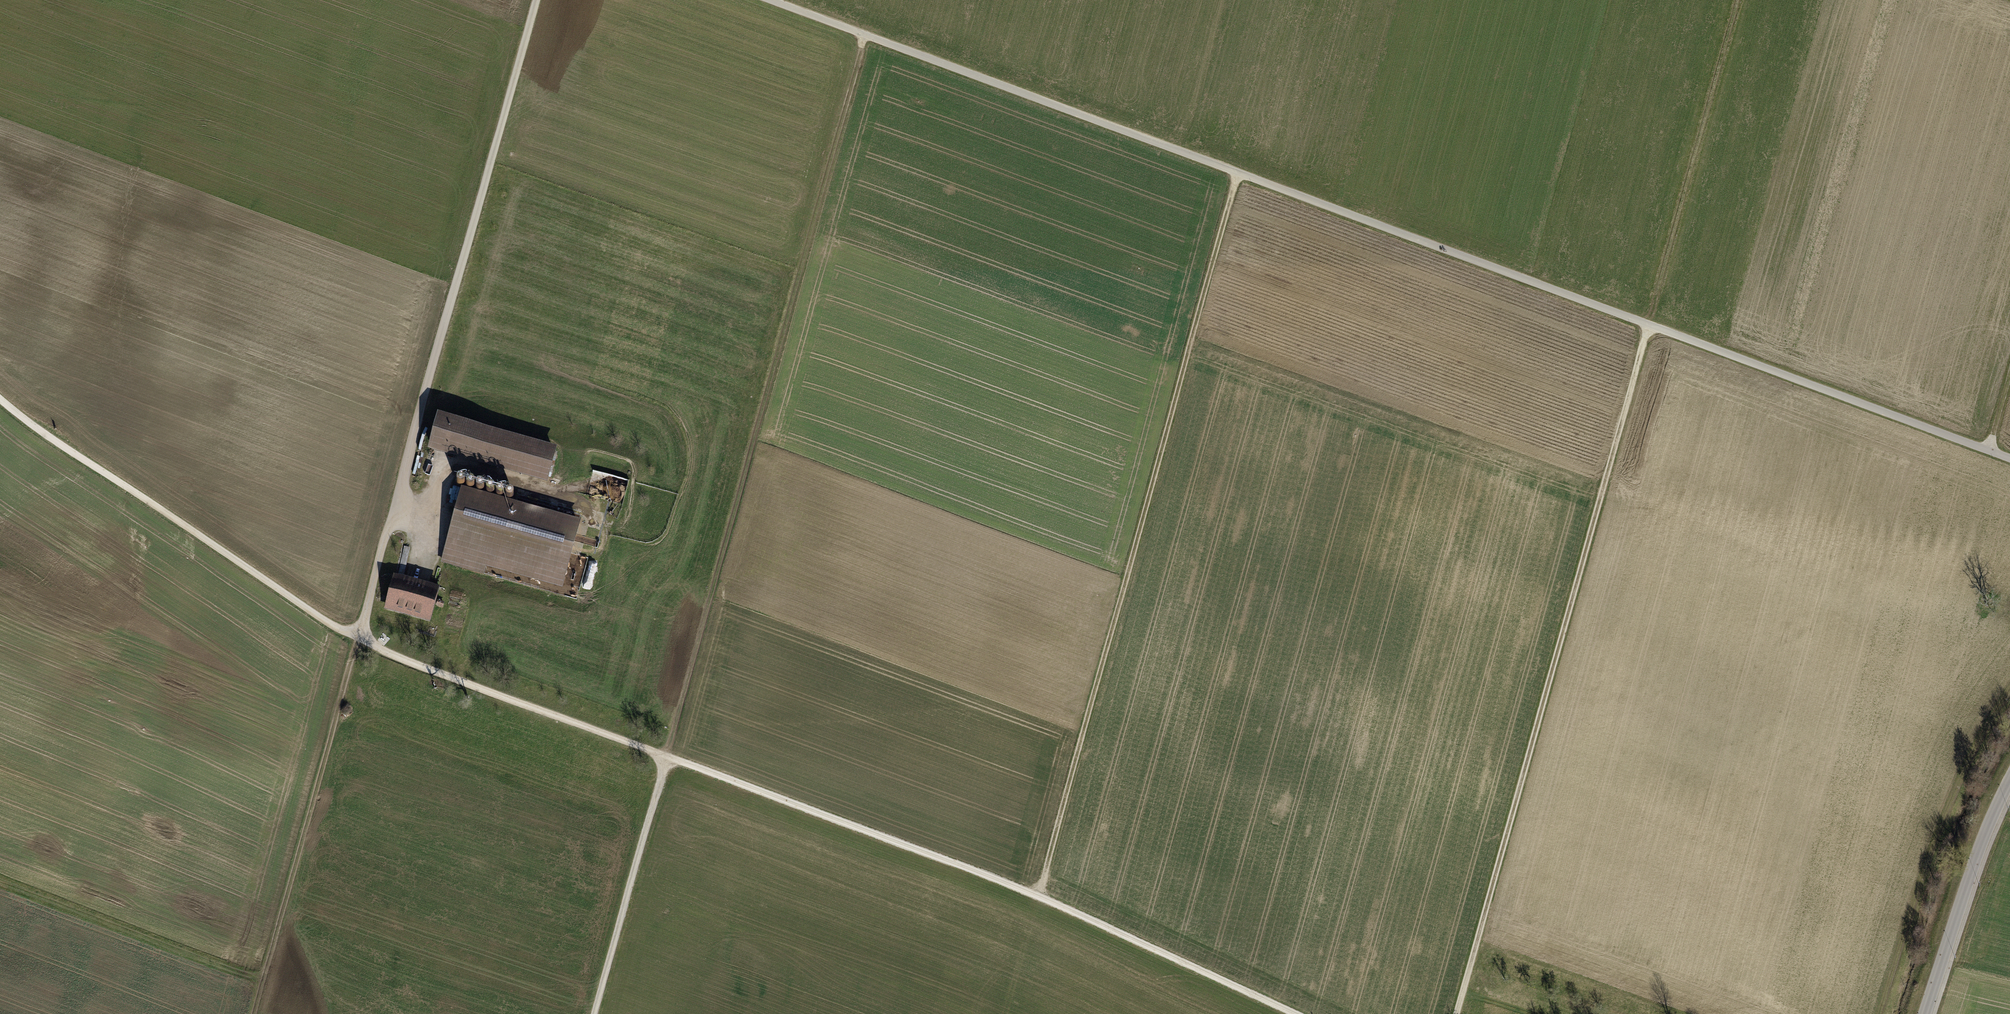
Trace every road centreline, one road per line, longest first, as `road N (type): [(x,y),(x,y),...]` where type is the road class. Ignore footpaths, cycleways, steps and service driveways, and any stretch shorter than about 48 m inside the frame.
road 1 (track): [(0,401),(330,625),(380,650),(1000,880),(1293,1013)]
road 2 (track): [(771,0),(2009,456)]
road 3 (track): [(250,1013),(535,0)]
road 4 (track): [(1456,1013),(1735,0)]
road 5 (track): [(594,1013),(862,33)]
road 6 (track): [(1005,1013),(1238,172)]
road 7 (track): [(1874,1013),(1958,771),(2009,687)]
road 8 (track): [(0,885),(258,979)]
road 9 (residential): [(1924,1013),(2009,780)]

